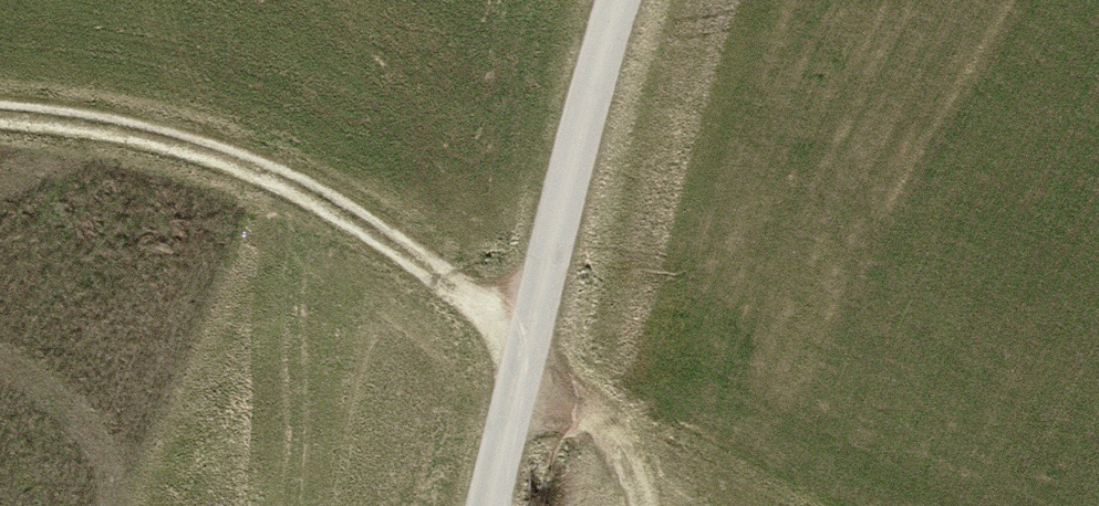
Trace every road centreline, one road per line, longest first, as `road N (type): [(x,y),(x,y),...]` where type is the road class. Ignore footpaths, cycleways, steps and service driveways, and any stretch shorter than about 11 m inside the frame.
road 1 (track): [(0,118),(41,120),(238,162),(382,235),(526,344),(598,414),(640,505)]
road 2 (unclassified): [(621,0),(589,93),(484,505)]

